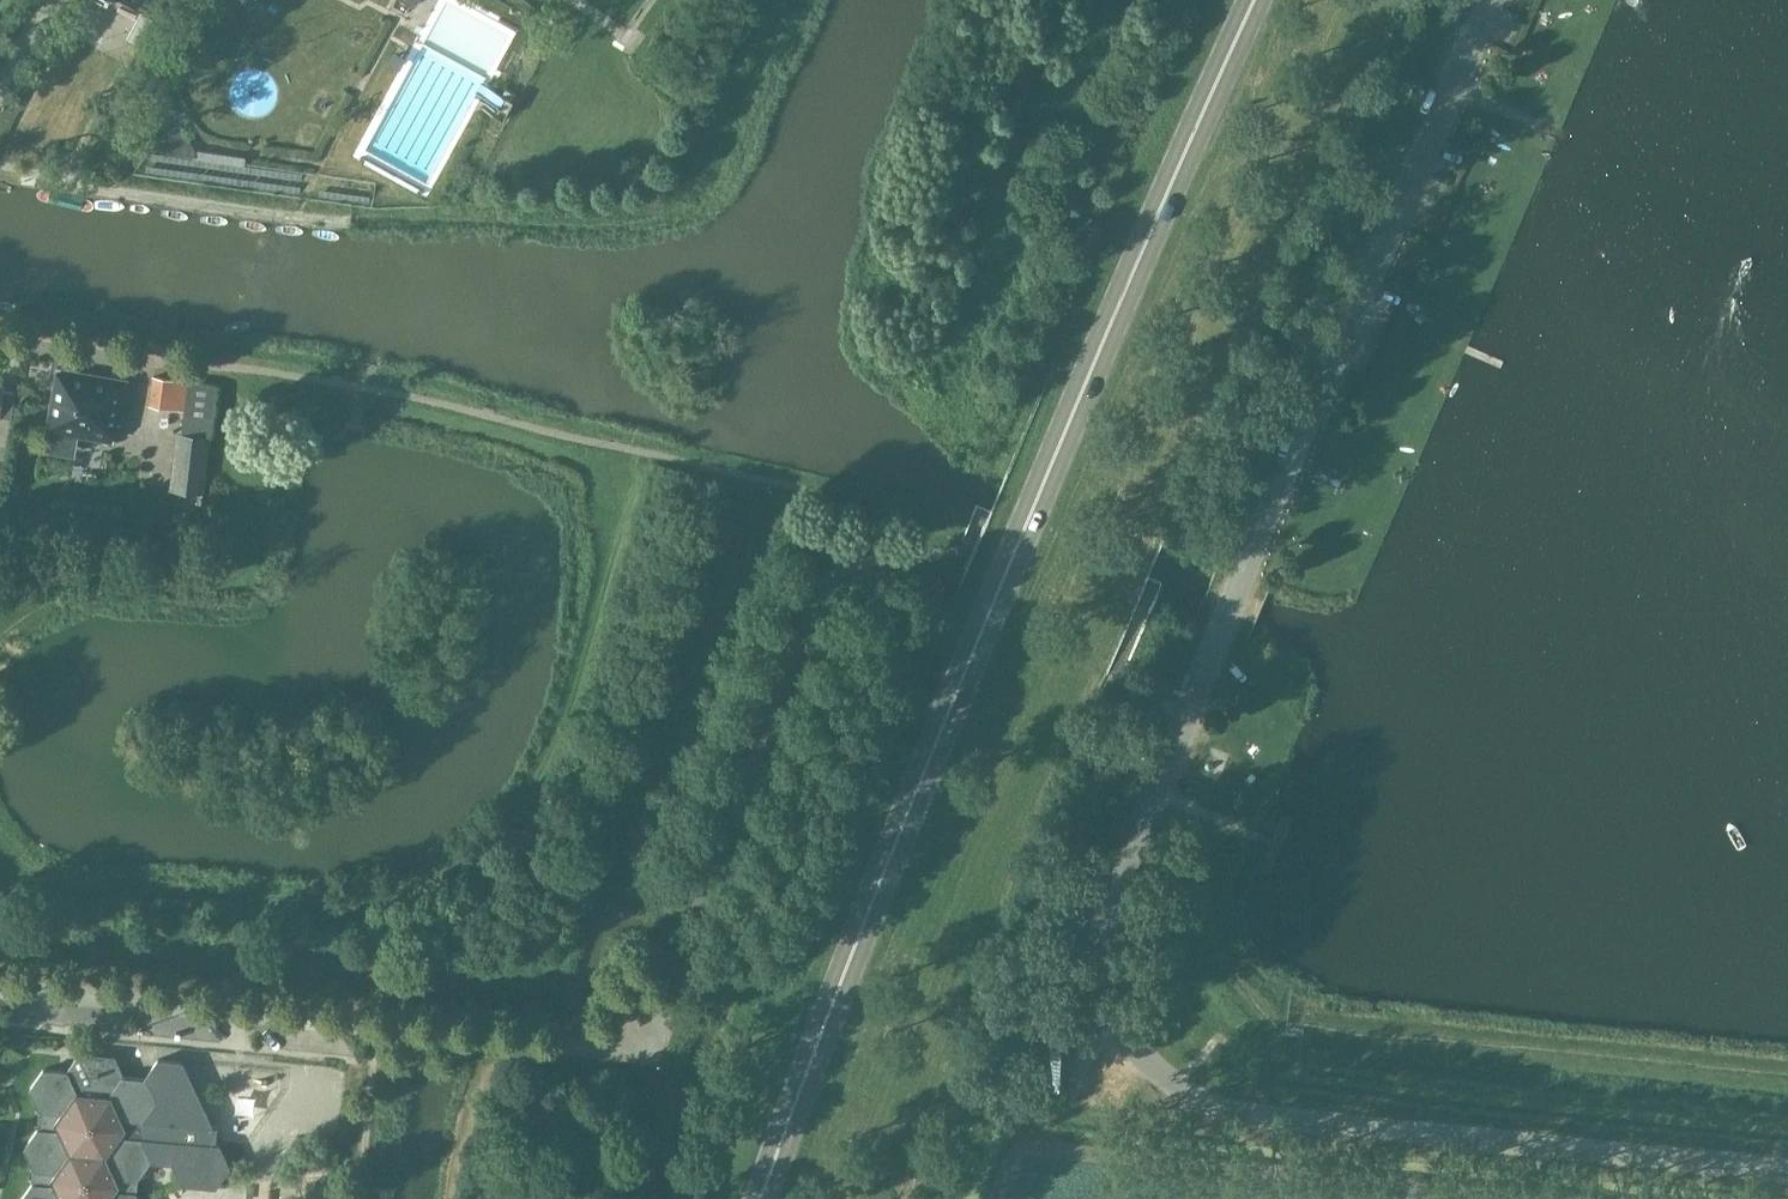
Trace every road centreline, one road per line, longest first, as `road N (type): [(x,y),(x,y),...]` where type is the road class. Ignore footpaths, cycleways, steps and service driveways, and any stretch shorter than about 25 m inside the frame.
road 1 (unclassified): [(1787,1172),(1202,1101),(1148,1066),(1104,991),(1105,925),(1154,792),(1493,0)]
road 2 (primary): [(765,1198),(1049,466),(1259,0)]
road 3 (residential): [(379,1026),(0,992)]
road 4 (residential): [(198,364),(0,343)]

